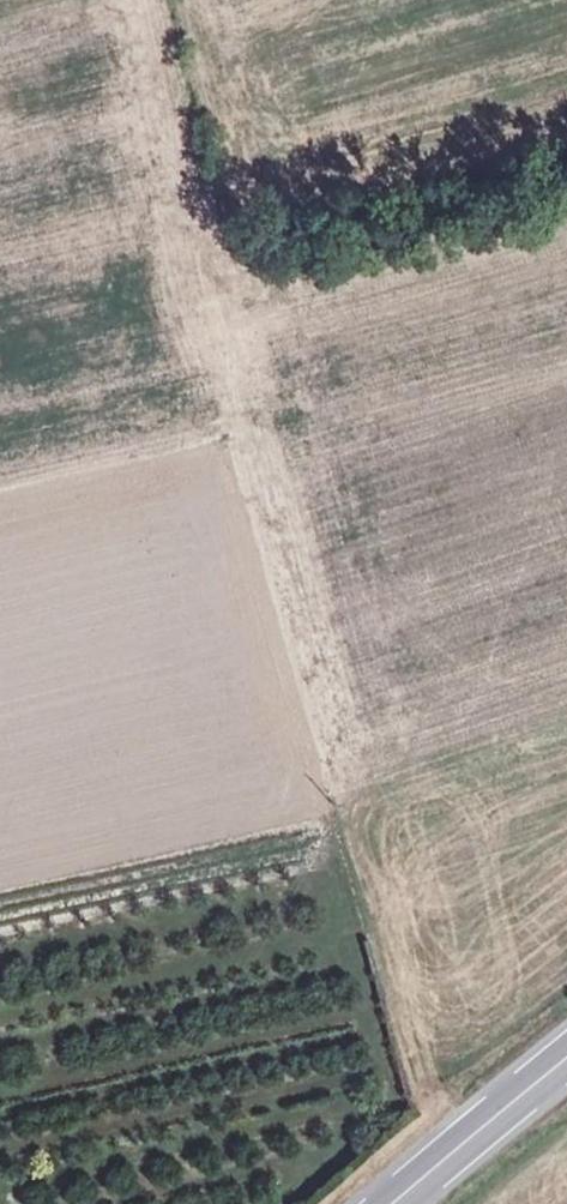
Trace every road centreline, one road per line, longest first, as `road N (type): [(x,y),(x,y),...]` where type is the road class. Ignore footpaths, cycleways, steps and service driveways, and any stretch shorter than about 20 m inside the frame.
road 1 (secondary): [(383,1203),(566,1045)]

